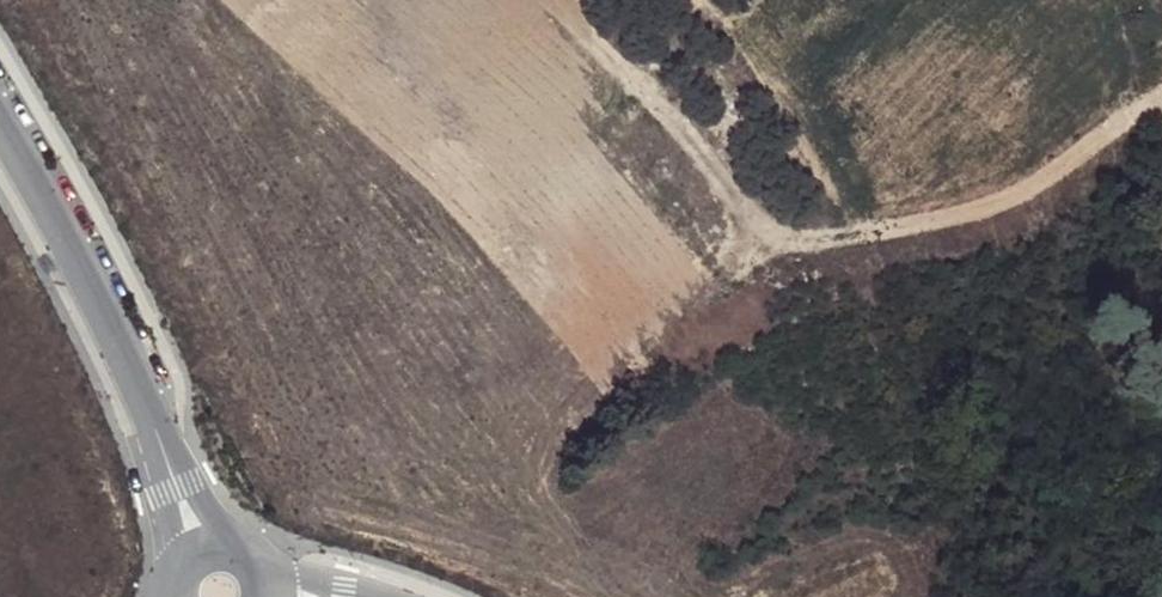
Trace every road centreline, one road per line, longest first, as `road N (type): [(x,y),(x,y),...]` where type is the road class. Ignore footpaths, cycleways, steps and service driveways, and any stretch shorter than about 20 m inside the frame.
road 1 (residential): [(185,498),(46,189),(0,115)]

